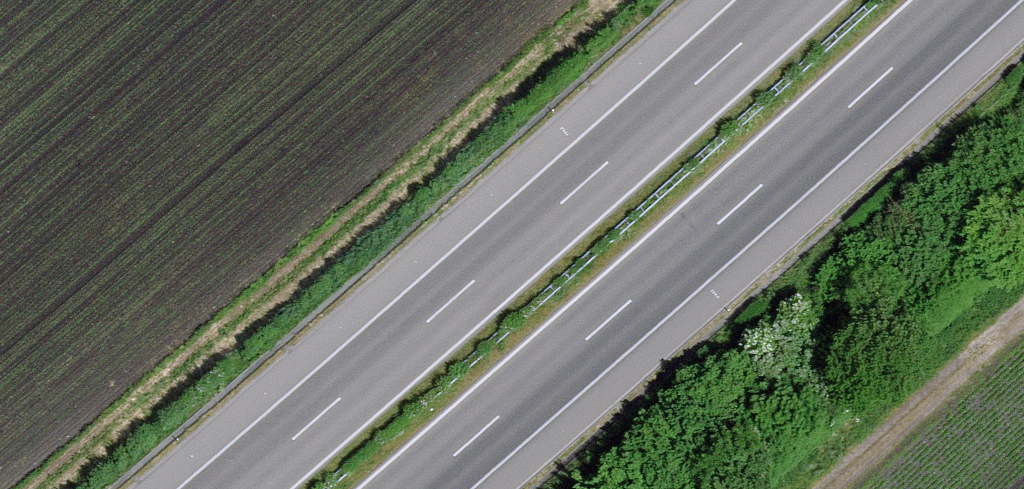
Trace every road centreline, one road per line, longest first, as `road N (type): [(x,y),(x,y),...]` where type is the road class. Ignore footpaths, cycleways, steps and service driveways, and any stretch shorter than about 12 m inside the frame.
road 1 (motorway): [(790,0),(235,488)]
road 2 (motorway): [(415,488),(967,0)]
road 3 (track): [(1023,309),(823,488)]

